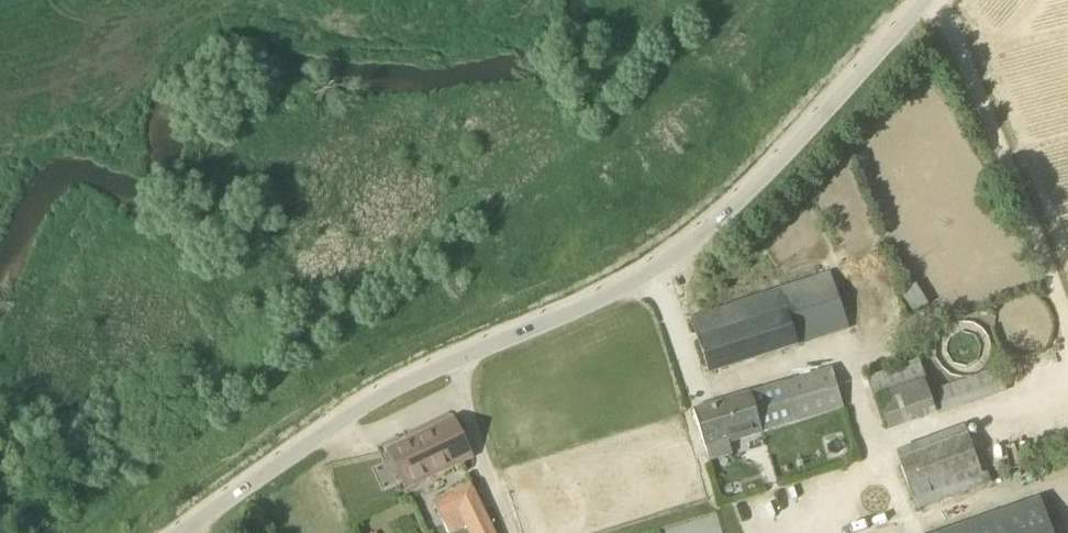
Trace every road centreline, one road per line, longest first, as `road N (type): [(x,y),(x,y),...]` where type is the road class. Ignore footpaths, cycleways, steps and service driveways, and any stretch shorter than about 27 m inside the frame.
road 1 (unclassified): [(175,532),(384,392),(625,287),(688,244),(739,203),(924,0)]
road 2 (track): [(936,0),(1067,326)]

